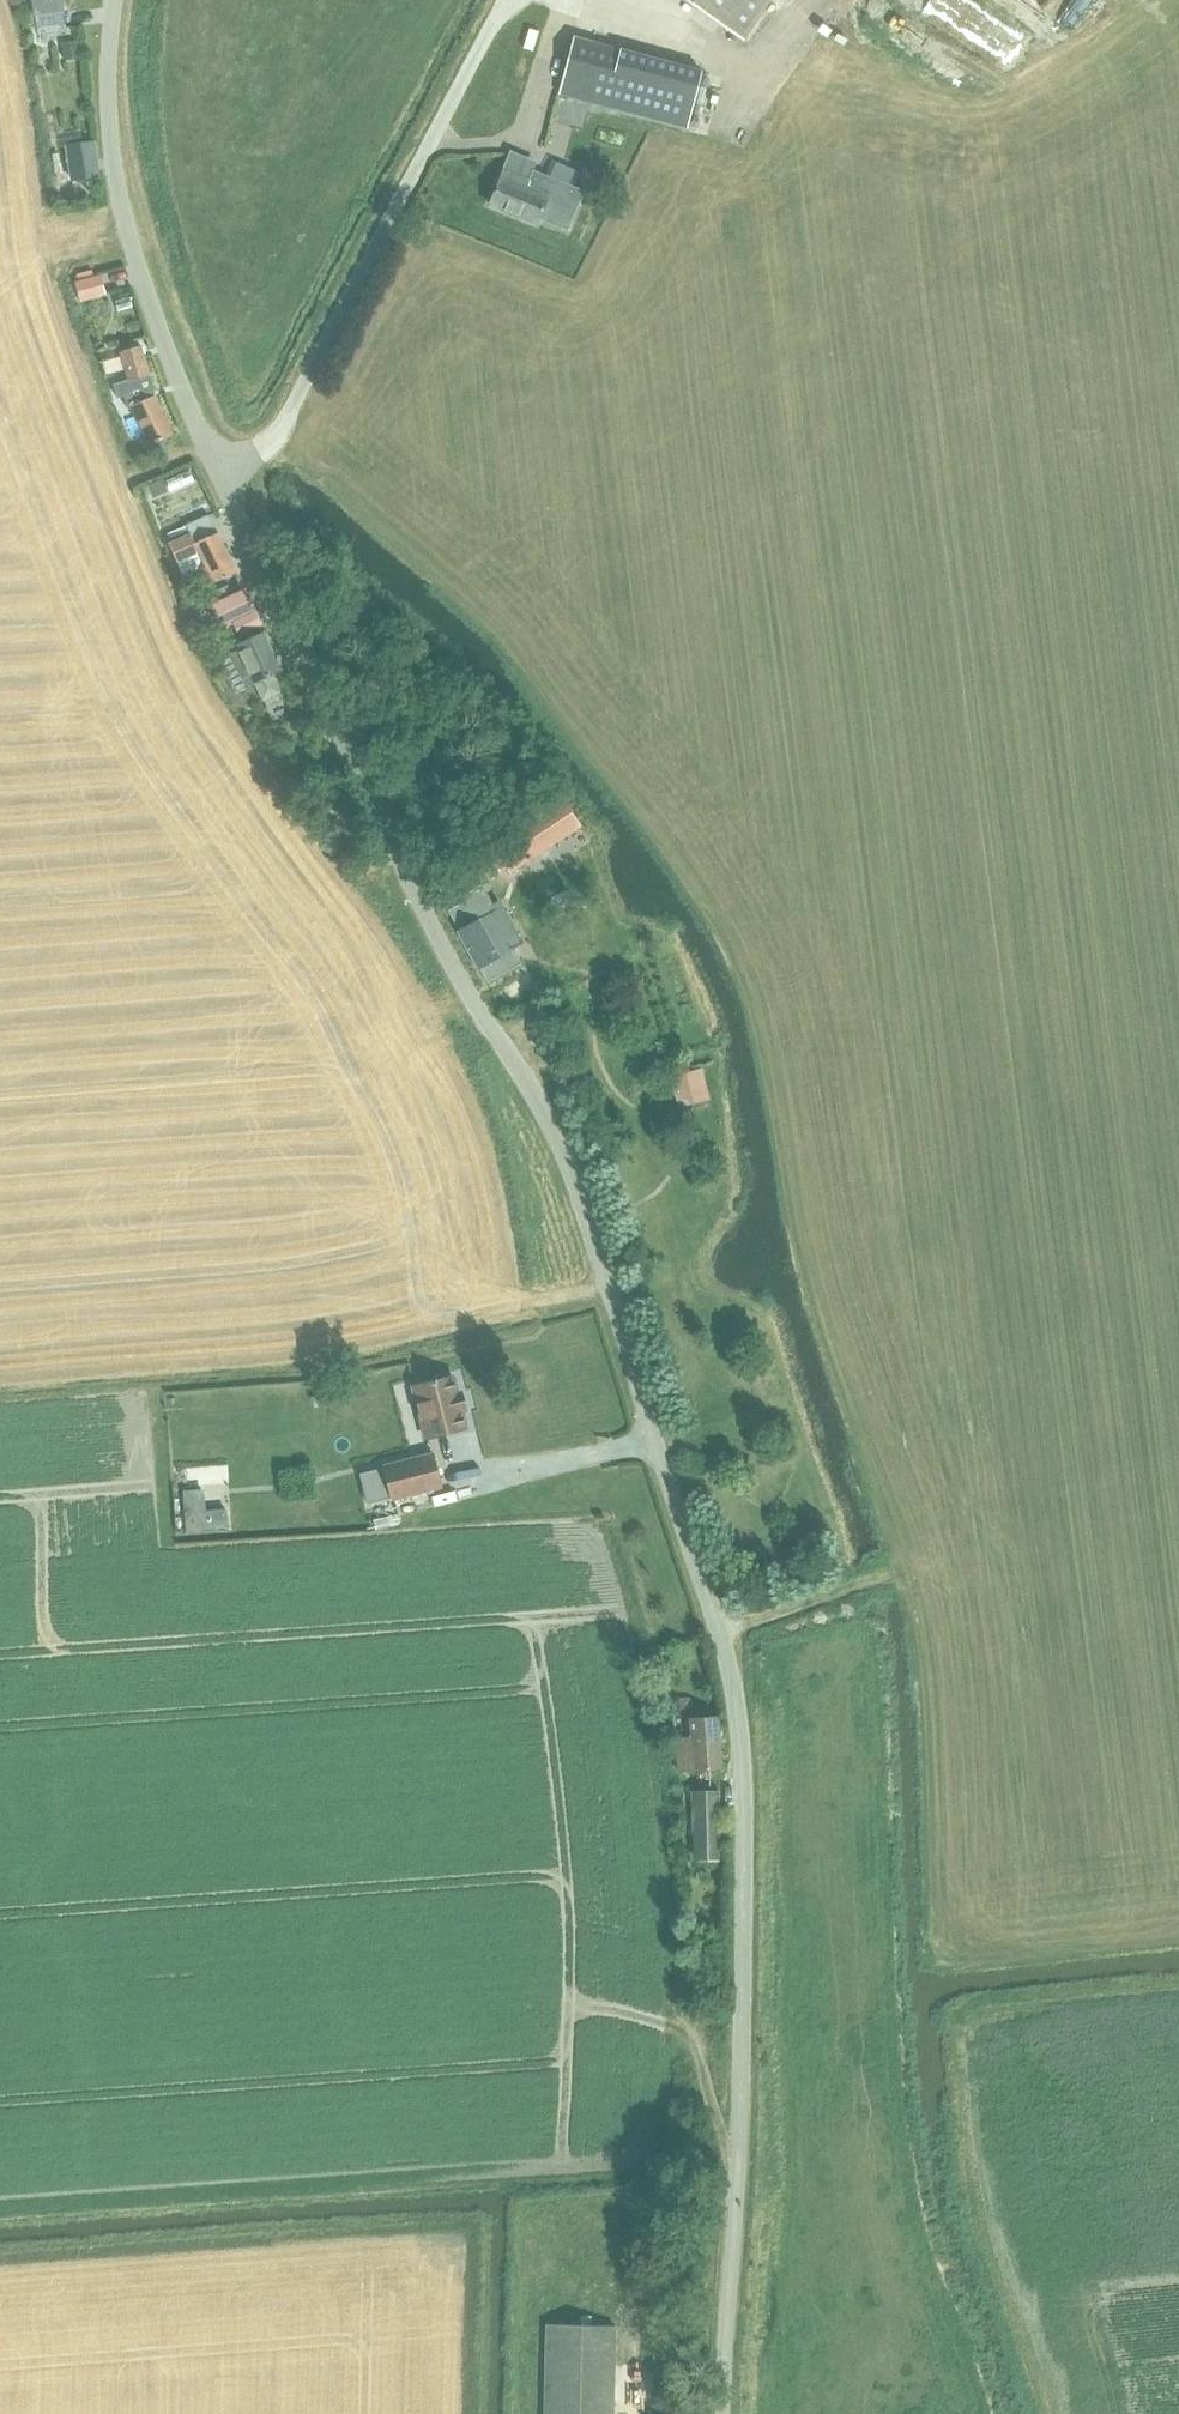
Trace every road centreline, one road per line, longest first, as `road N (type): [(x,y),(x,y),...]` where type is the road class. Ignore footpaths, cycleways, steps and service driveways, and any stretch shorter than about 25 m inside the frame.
road 1 (tertiary): [(730,2413),(744,1939),(740,1723),(716,1614),(544,1113),(444,953),(276,609),(175,371),(113,165),(115,0)]

